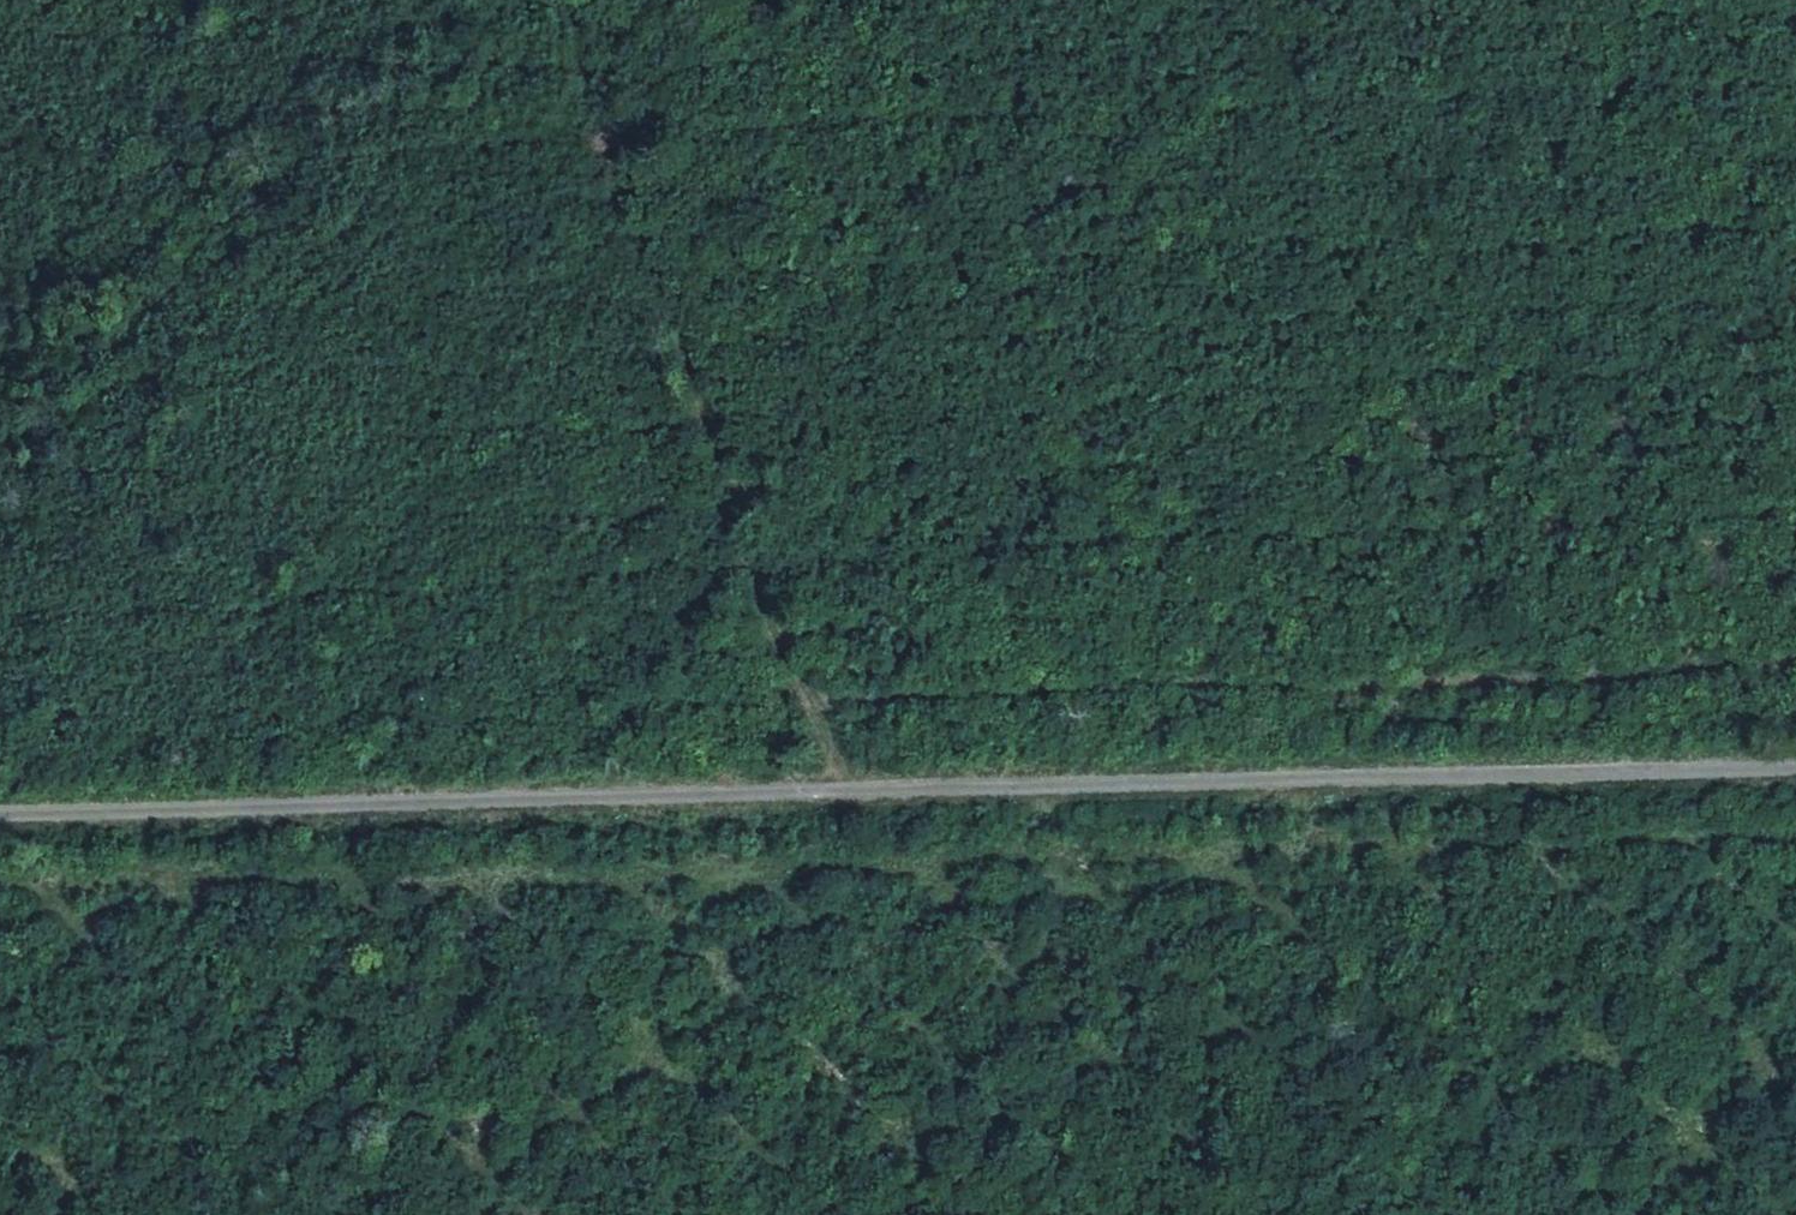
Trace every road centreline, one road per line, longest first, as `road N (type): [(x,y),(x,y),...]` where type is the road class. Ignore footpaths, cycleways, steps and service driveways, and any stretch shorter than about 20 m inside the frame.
road 1 (track): [(1795,769),(822,792)]
road 2 (track): [(822,792),(0,815)]

